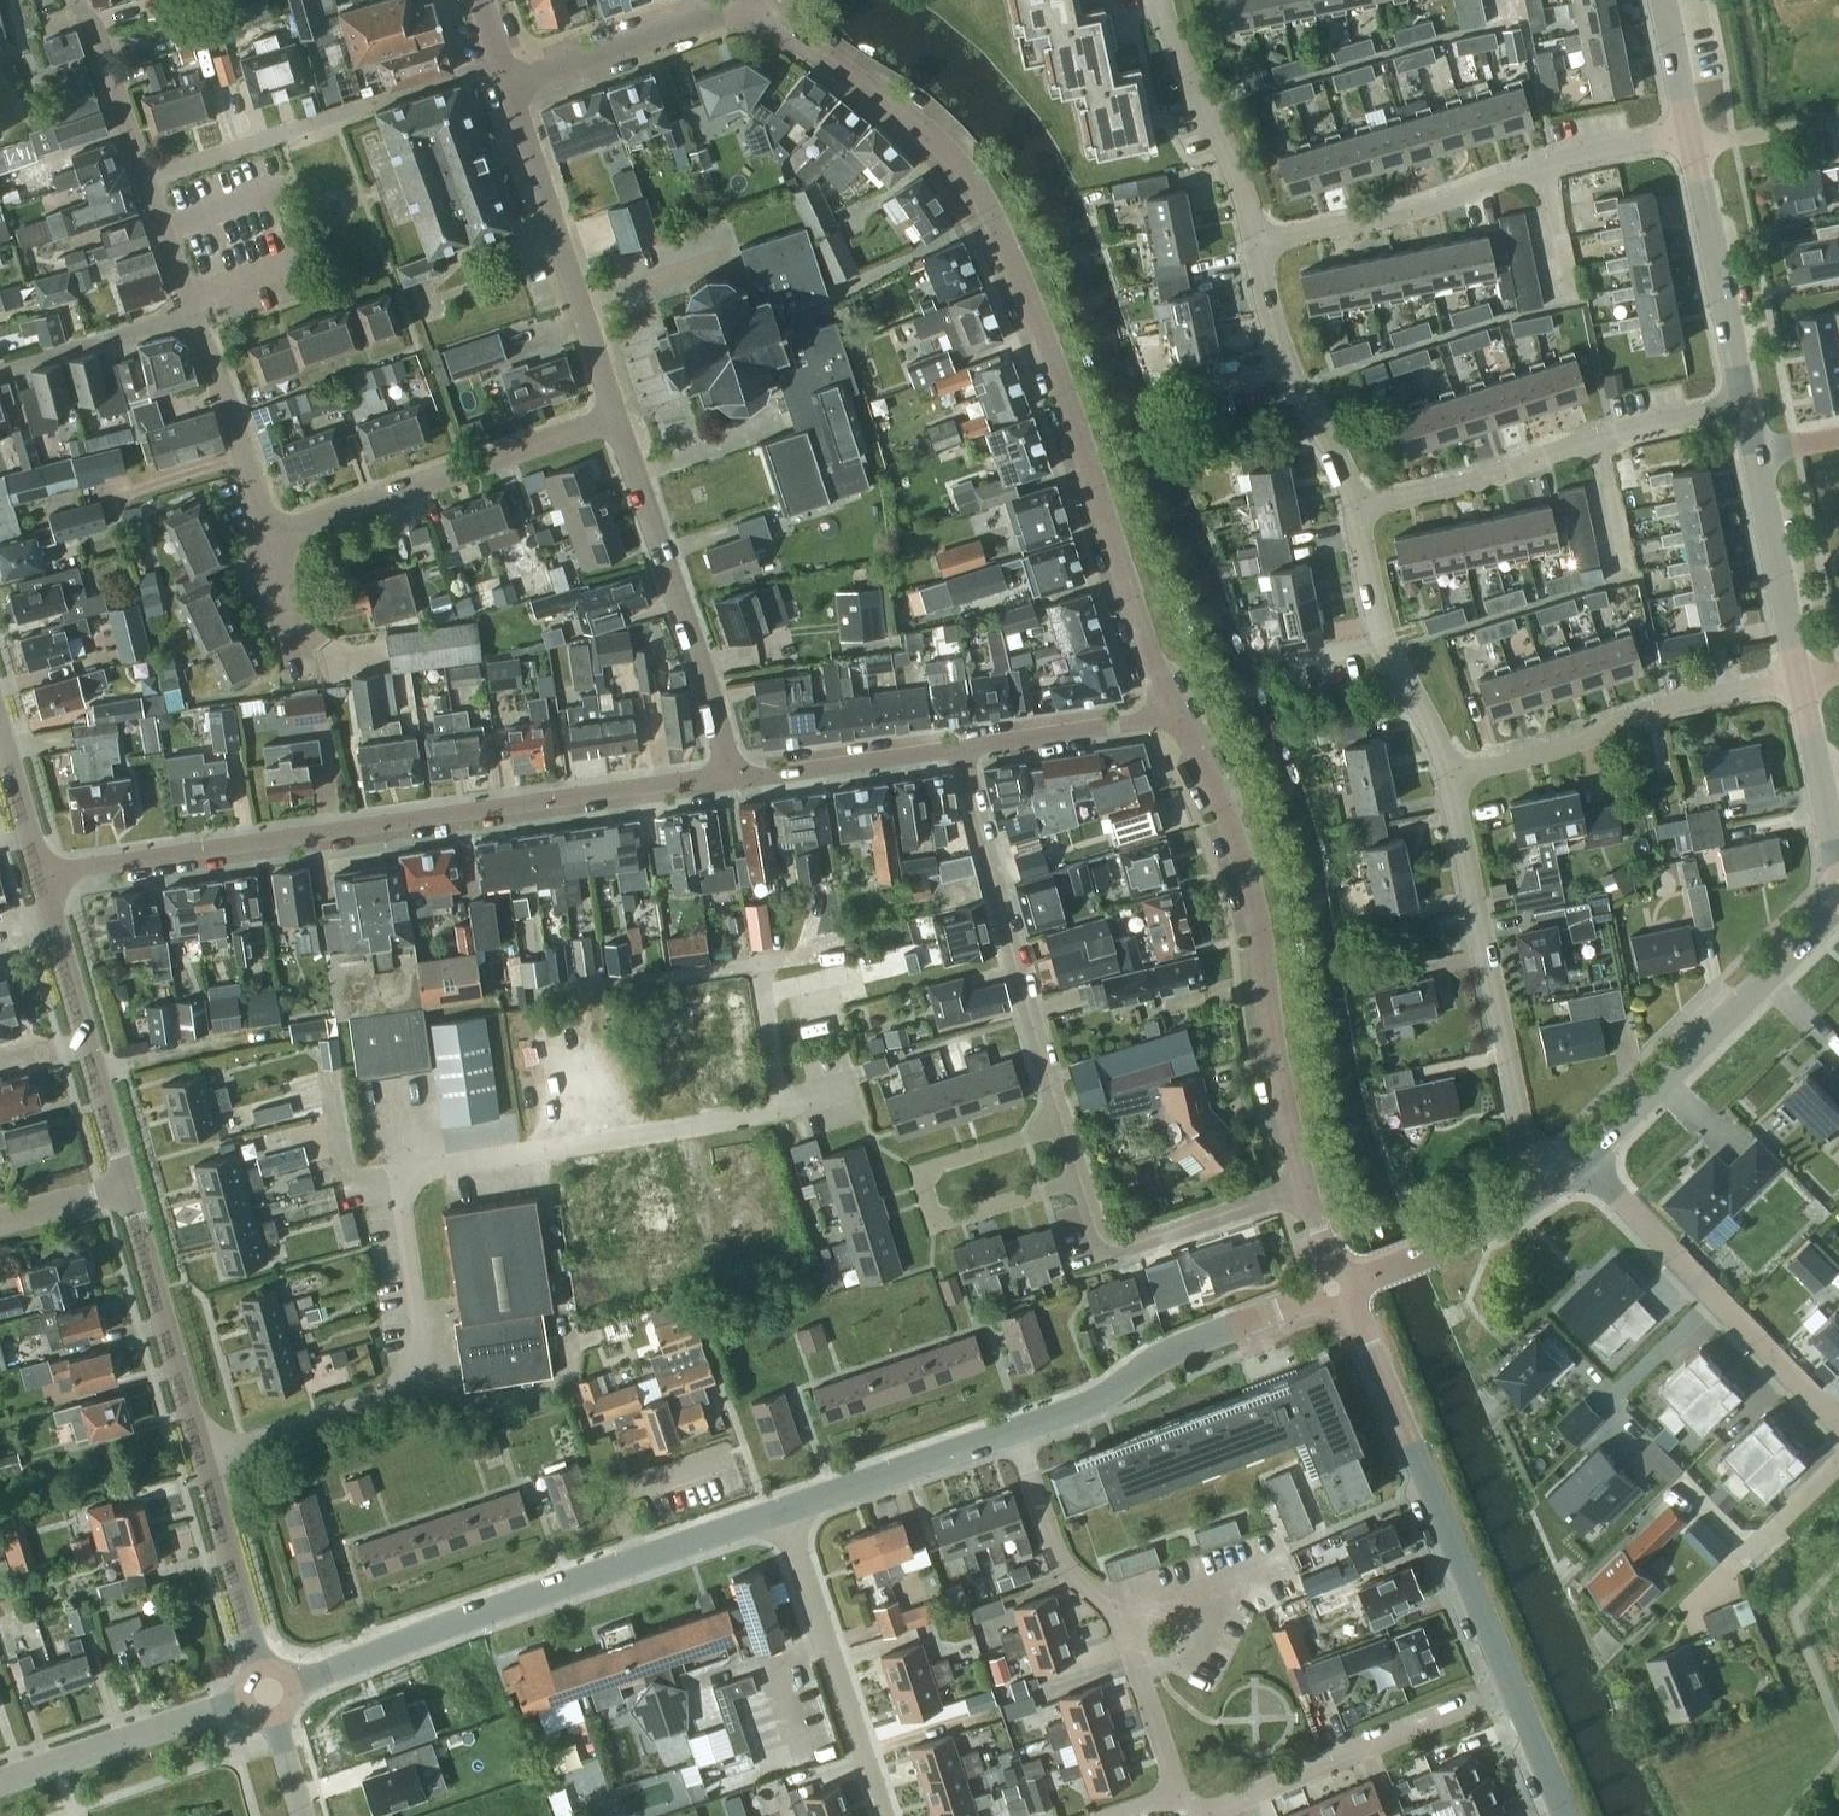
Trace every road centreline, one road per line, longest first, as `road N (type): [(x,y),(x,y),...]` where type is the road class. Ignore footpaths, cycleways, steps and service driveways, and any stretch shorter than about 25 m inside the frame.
road 1 (residential): [(203,1458),(387,1398),(414,1378),(422,1338),(402,1202),(419,1172),(770,1109),(776,1087),(758,962)]
road 2 (residential): [(1179,709),(994,215),(930,132),(766,15)]
road 3 (residential): [(41,873),(729,774)]
road 4 (tertiary): [(267,1691),(783,1509)]
road 5 (residential): [(1305,1188),(1268,1025),(1251,891),(1179,709)]
road 6 (residential): [(1256,242),(1427,205),(1572,153),(1691,139)]
road 7 (tertiary): [(1511,1684),(1343,1283)]
road 8 (residential): [(1554,1177),(1520,1121),(1449,774)]
road 9 (residential): [(1354,506),(1488,477),(1597,435),(1744,404)]
road 10 (residential): [(1177,1792),(1118,1617),(1056,1552),(1015,1430)]
road 11 (residential): [(1064,1124),(961,746)]
road 12 (residential): [(729,774),(714,701),(617,416)]
road 13 (residential): [(1580,1156),(1805,939),(1838,886)]
road 14 (residential): [(271,537),(617,416)]
road 15 (residential): [(1449,774),(1545,751),(1678,701),(1800,678)]
road 16 (residential): [(1838,1414),(1580,1156)]
road 17 (residential): [(1177,1792),(1198,1806),(1223,1806),(1511,1684)]
road 18 (tertiary): [(1015,1430),(1098,1398),(1180,1346),(1343,1283)]
road 19 (residential): [(617,416),(508,84)]
road 20 (residential): [(1080,1178),(951,1219),(934,1217),(923,1185),(939,1164),(1064,1124)]
road 21 (residential): [(127,1185),(41,873)]
road 22 (residential): [(883,1815),(783,1509)]
road 23 (residential): [(1449,774),(1389,649),(1354,506)]
road 24 (residential): [(1354,506),(1342,461),(1281,349),(1256,242)]
road 25 (residential): [(203,1458),(127,1185)]
road 26 (tertiary): [(0,1780),(267,1691)]
road 27 (residential): [(1305,1188),(1114,1246),(1099,1233),(1080,1178)]
road 28 (residential): [(1744,404),(1691,139)]
road 29 (residential): [(766,15),(716,13),(508,84)]
road 30 (residential): [(1256,242),(1241,181),(1159,0)]
road 31 (tertiary): [(783,1509),(1015,1430)]
road 32 (residential): [(267,1691),(203,1458)]
road 33 (residential): [(271,537),(192,312)]
road 34 (residential): [(1343,1283),(1491,1223),(1554,1177)]
road 35 (residential): [(729,774),(961,746)]
road 36 (residential): [(1800,678),(1754,451)]
road 37 (residential): [(961,746),(1179,709)]
road 38 (residential): [(1838,874),(1800,678)]
road 39 (residential): [(0,366),(192,312)]
road 40 (residential): [(145,178),(334,116)]
road 41 (residential): [(145,178),(83,12)]
road 42 (residential): [(41,873),(0,726)]
road 43 (residential): [(1838,119),(1691,139)]
road 44 (tertiary): [(1566,1815),(1511,1684)]
road 45 (residential): [(192,312),(145,178)]
road 46 (residential): [(1691,139),(1663,0)]
road 47 (residential): [(0,1219),(127,1185)]
road 48 (residential): [(302,1815),(267,1691)]

